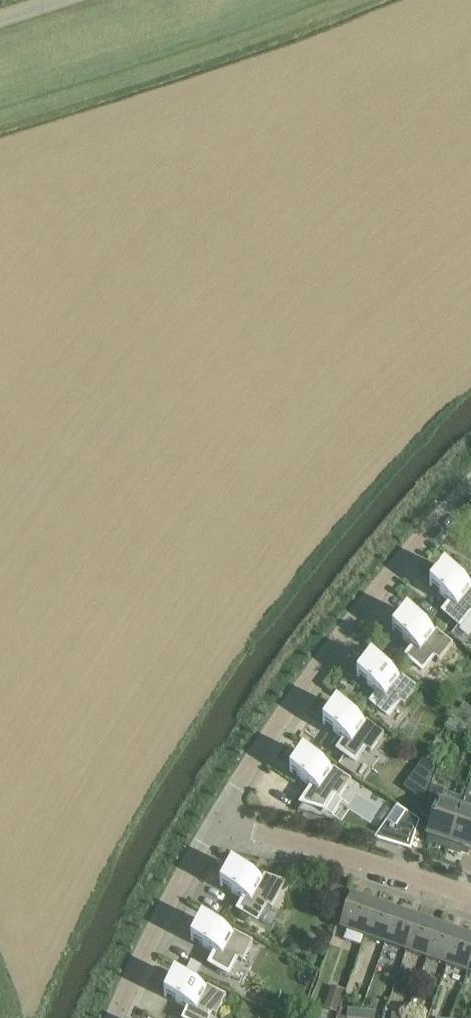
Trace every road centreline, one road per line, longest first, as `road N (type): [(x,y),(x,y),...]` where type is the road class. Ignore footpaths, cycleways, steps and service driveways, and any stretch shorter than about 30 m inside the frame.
road 1 (residential): [(216,820),(325,654),(470,487)]
road 2 (residential): [(470,895),(216,820)]
road 3 (residential): [(117,1017),(216,820)]

